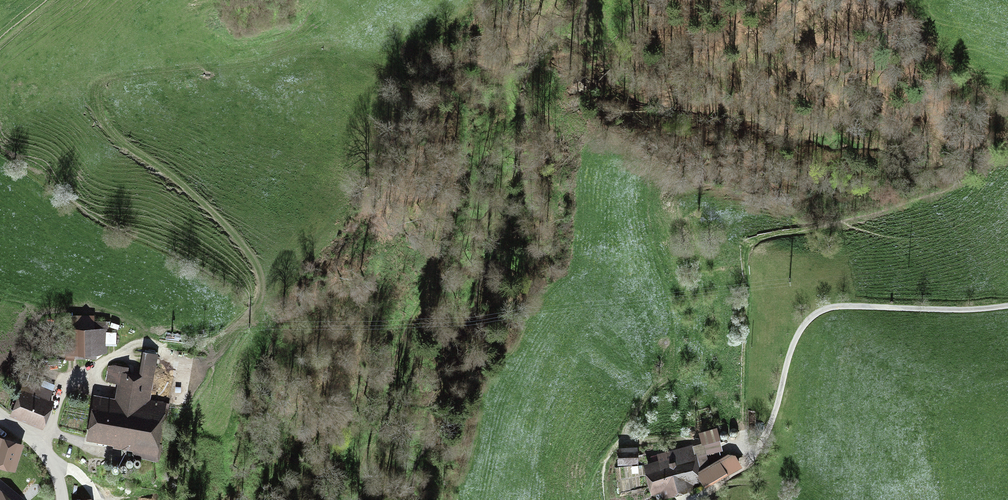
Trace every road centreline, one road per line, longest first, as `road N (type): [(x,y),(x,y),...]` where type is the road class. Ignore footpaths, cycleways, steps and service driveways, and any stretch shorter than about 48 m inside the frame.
road 1 (track): [(39,444),(62,388),(77,375),(135,344),(214,348),(262,295),(261,273),(242,241),(114,131),(99,104),(101,84),(125,74),(347,50),(443,86),(463,115),(454,190),(355,499)]
road 2 (track): [(1007,153),(932,196),(751,243),(743,422),(751,458)]
road 3 (track): [(652,0),(667,70),(694,89),(860,127),(1007,133)]

